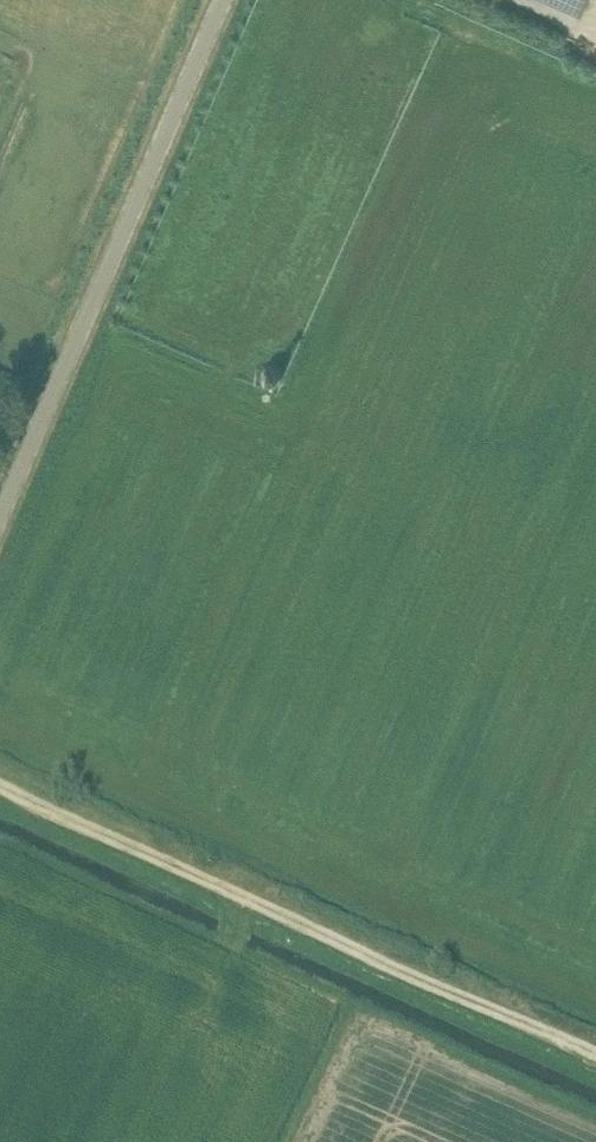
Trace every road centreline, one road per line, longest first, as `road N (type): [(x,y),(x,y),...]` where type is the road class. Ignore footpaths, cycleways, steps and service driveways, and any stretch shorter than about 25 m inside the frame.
road 1 (track): [(595,1056),(0,783)]
road 2 (unclassified): [(0,524),(222,0)]

